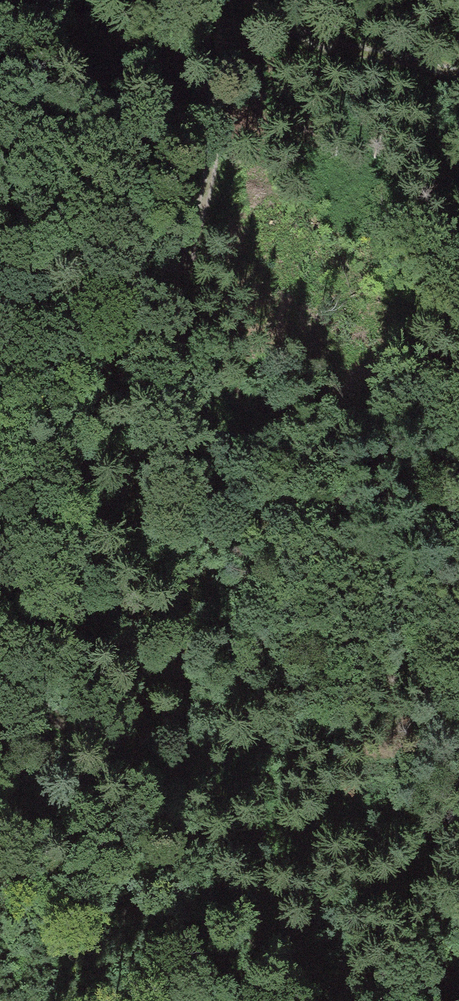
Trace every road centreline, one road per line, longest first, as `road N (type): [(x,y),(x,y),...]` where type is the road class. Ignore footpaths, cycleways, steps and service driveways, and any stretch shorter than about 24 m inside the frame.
road 1 (track): [(205,0),(215,121),(179,289),(185,666),(170,824),(305,1000)]
road 2 (track): [(170,824),(79,728),(0,676)]
road 3 (track): [(458,76),(378,59),(266,17)]
road 4 (track): [(185,666),(79,728)]

